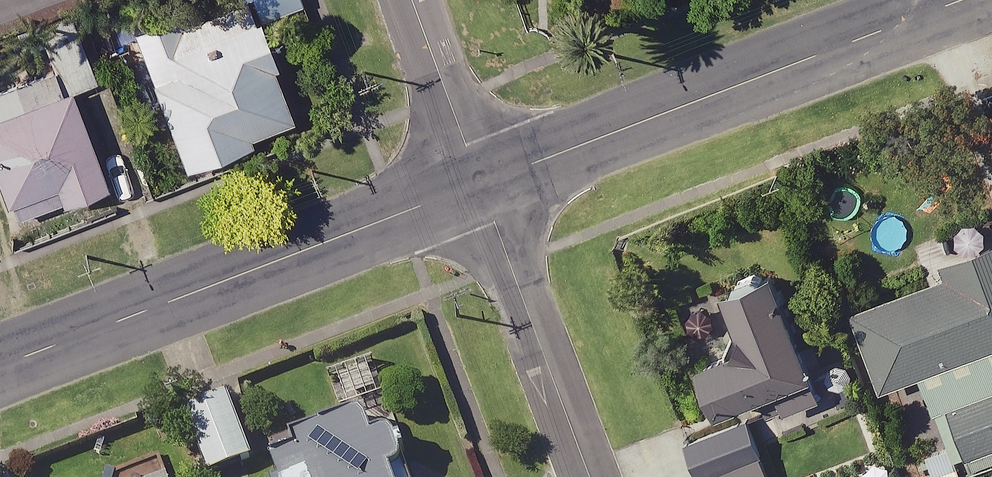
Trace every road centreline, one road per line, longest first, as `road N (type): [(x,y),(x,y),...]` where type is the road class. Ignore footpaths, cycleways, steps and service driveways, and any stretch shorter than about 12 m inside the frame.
road 1 (tertiary): [(480,183),(961,0)]
road 2 (tertiary): [(0,364),(480,183)]
road 3 (residential): [(592,476),(480,183)]
road 4 (residential): [(480,183),(412,0)]

